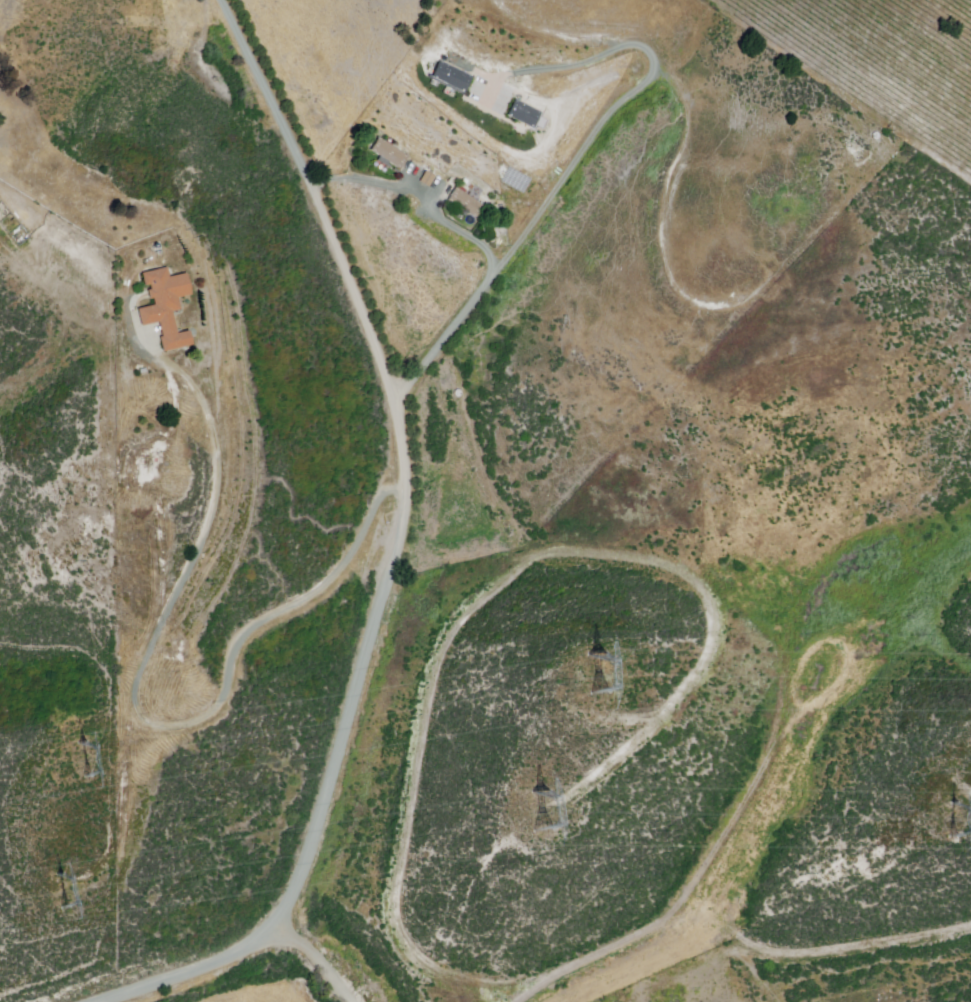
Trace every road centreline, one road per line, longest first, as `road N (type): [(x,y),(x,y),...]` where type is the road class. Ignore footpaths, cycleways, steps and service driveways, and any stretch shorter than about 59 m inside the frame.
road 1 (residential): [(99,1001),(277,931),(310,861),(409,510),(396,400),(359,288),(224,0)]

